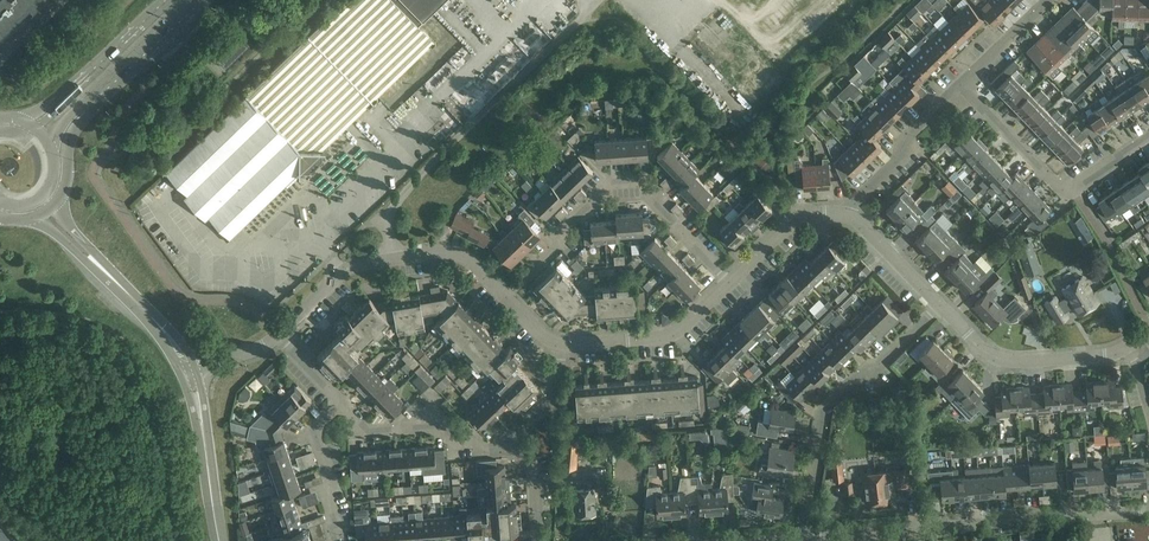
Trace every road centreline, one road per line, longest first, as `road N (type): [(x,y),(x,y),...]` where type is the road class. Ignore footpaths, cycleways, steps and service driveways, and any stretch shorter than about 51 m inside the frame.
road 1 (residential): [(803,540),(1148,515)]
road 2 (residential): [(506,298),(610,184),(646,182),(660,193),(670,225),(729,285)]
road 3 (residential): [(803,540),(819,414),(940,306)]
road 4 (residential): [(285,334),(342,276),(436,253),(468,261),(506,298)]
road 5 (residential): [(961,84),(1065,186),(1148,139)]
road 6 (residential): [(940,306),(981,349),(1006,362),(1110,356),(1130,344)]
road 7 (residential): [(559,348),(663,341),(687,328),(729,285)]
road 8 (residential): [(500,453),(433,428),(375,436),(338,404)]
road 9 (residential): [(846,215),(961,84)]
road 10 (residential): [(332,540),(325,493),(331,485),(312,430),(338,404)]
road 11 (secondary): [(90,108),(197,0)]
road 12 (residential): [(729,285),(800,217),(846,215)]
road 13 (residential): [(846,215),(940,306)]
road 14 (secondary): [(170,0),(76,88)]
road 15 (residential): [(500,453),(541,412),(559,348)]
road 16 (residential): [(961,84),(1048,0)]

